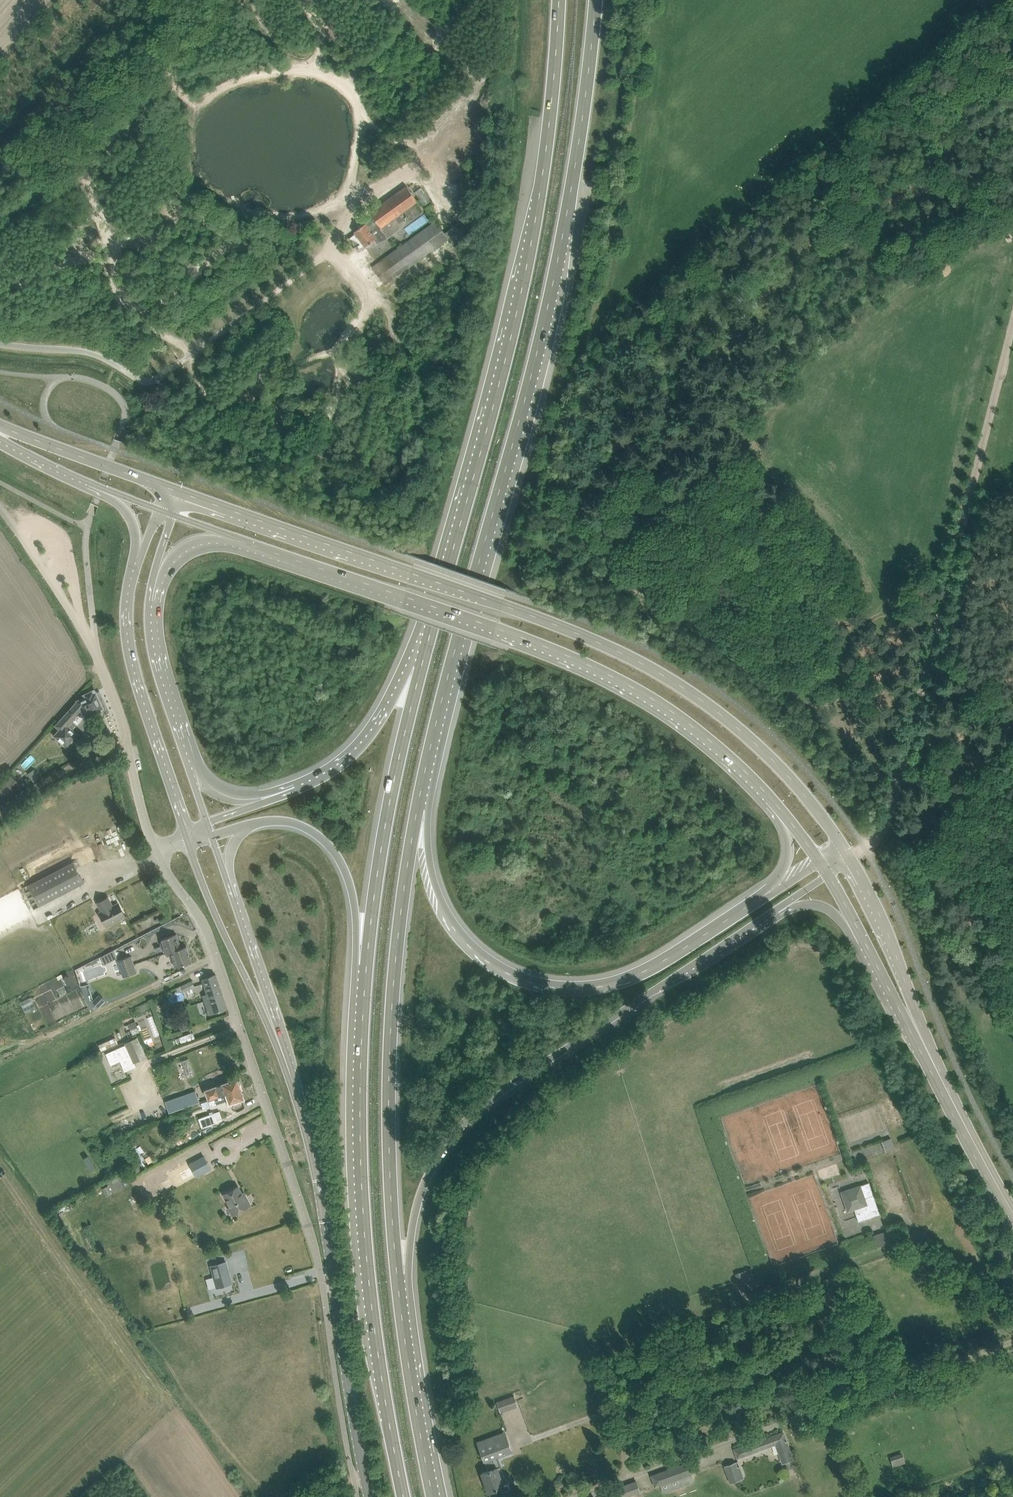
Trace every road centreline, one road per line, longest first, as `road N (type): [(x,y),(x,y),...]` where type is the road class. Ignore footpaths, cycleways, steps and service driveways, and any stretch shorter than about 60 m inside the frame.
road 1 (trunk): [(423,780),(551,291),(595,0)]
road 2 (tertiary): [(849,857),(790,777),(646,665),(502,604),(172,492)]
road 3 (trunk): [(559,0),(529,254),(440,598)]
road 4 (tertiary): [(241,544),(583,663),(659,702),(773,801)]
road 5 (unclassified): [(341,1410),(313,1249),(211,937),(156,851)]
road 6 (track): [(849,857),(893,824),(903,799),(1012,327)]
road 7 (trunk): [(401,1305),(421,1200),(459,1131),(504,1092),(767,917)]
road 8 (trunk): [(401,1305),(389,1060),(404,874),(423,780)]
road 9 (trunk): [(363,994),(363,1231),(402,1496)]
road 10 (trunk): [(754,903),(616,984),(562,990),(525,982),(485,960),(449,920),(428,857),(423,780)]
road 11 (tertiary): [(371,1496),(346,1376),(318,1153),(276,1036)]
road 12 (trunk): [(440,598),(392,785),(363,994)]
road 13 (residential): [(331,249),(160,381),(145,382),(76,349),(0,344)]
road 14 (unclassified): [(16,533),(97,659),(156,851)]
road 15 (tertiary): [(136,563),(129,656),(184,830)]
road 16 (trunk): [(440,598),(370,731),(301,785)]
road 17 (trunk): [(252,825),(304,828),(340,864),(354,904),(363,994)]
road 18 (unclassified): [(1012,1215),(913,1024)]
road 19 (tertiary): [(188,845),(276,1036)]
road 20 (trunk): [(433,1496),(401,1305)]
road 21 (tertiary): [(172,492),(0,430)]
road 22 (unclassified): [(913,1024),(889,938),(849,857)]
road 23 (tertiary): [(187,753),(157,654),(154,591)]
road 24 (tertiary): [(276,1036),(230,886)]
road 25 (trunk): [(301,785),(230,796),(187,753)]

